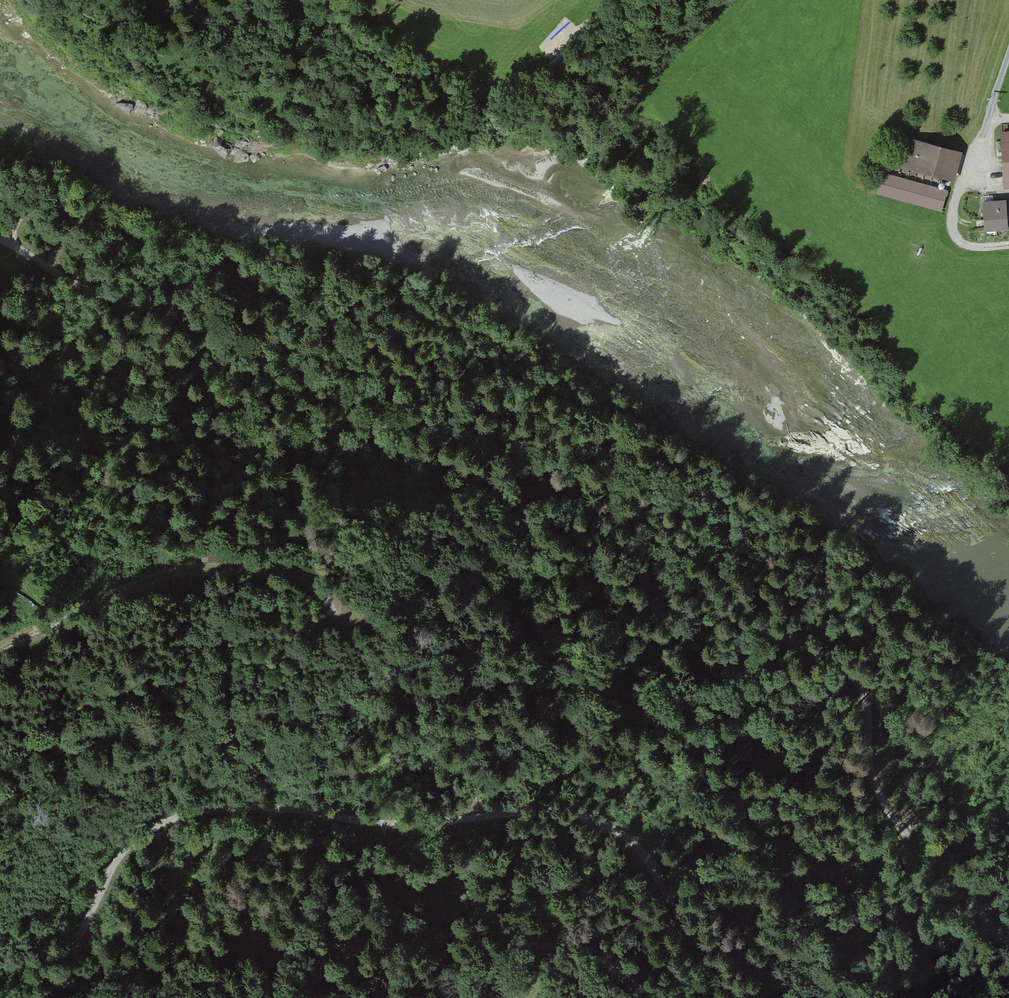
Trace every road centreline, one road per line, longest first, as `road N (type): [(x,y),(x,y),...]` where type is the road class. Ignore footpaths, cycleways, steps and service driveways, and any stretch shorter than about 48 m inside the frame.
road 1 (track): [(1008,965),(959,884),(875,788),(862,688),(848,668),(722,609),(659,594),(528,447),(358,374),(267,360),(162,312),(82,288),(0,239)]
road 2 (track): [(40,997),(74,952),(123,850),(195,809),(248,806),(405,822),(541,811),(611,824),(647,853),(681,915),(743,997)]
road 3 (track): [(0,646),(177,569),(275,567),(317,591),(337,615),(344,642)]
road 4 (track): [(300,0),(418,77),(472,89),(539,72),(611,0)]
road 5 (track): [(17,249),(14,227),(32,207),(56,204),(109,223)]
road 6 (track): [(972,178),(1008,54)]

